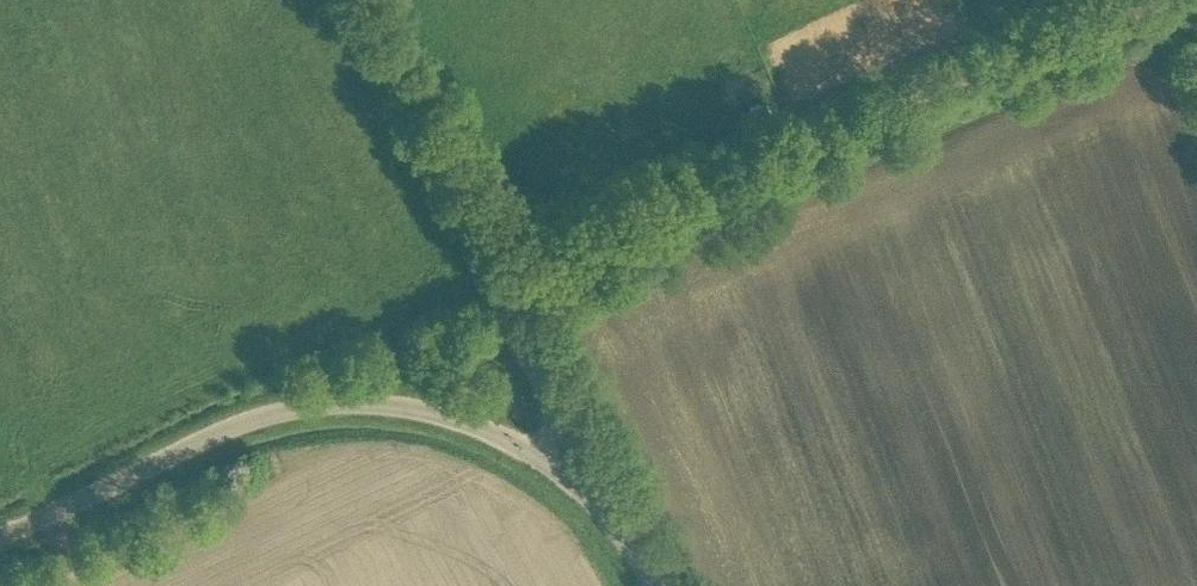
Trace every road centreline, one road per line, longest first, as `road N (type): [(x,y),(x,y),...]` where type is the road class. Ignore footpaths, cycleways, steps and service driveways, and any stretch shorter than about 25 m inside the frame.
road 1 (track): [(545,461),(550,405),(515,335),(505,280),(1156,0)]
road 2 (unclassified): [(652,585),(591,499),(545,461),(477,425),(387,402),(278,412),(0,533)]
road 3 (track): [(355,0),(505,280)]

